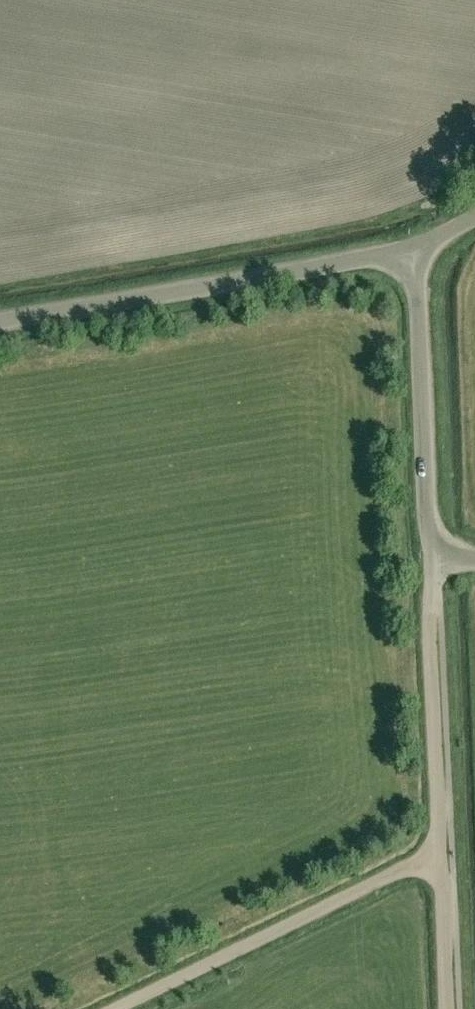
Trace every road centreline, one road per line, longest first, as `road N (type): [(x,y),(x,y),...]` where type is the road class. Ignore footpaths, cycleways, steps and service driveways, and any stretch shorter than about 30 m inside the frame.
road 1 (track): [(447,1008),(428,598),(436,563)]
road 2 (unclassified): [(0,321),(409,250)]
road 3 (track): [(122,1008),(453,852)]
road 4 (unclassified): [(474,562),(436,563),(409,250)]

